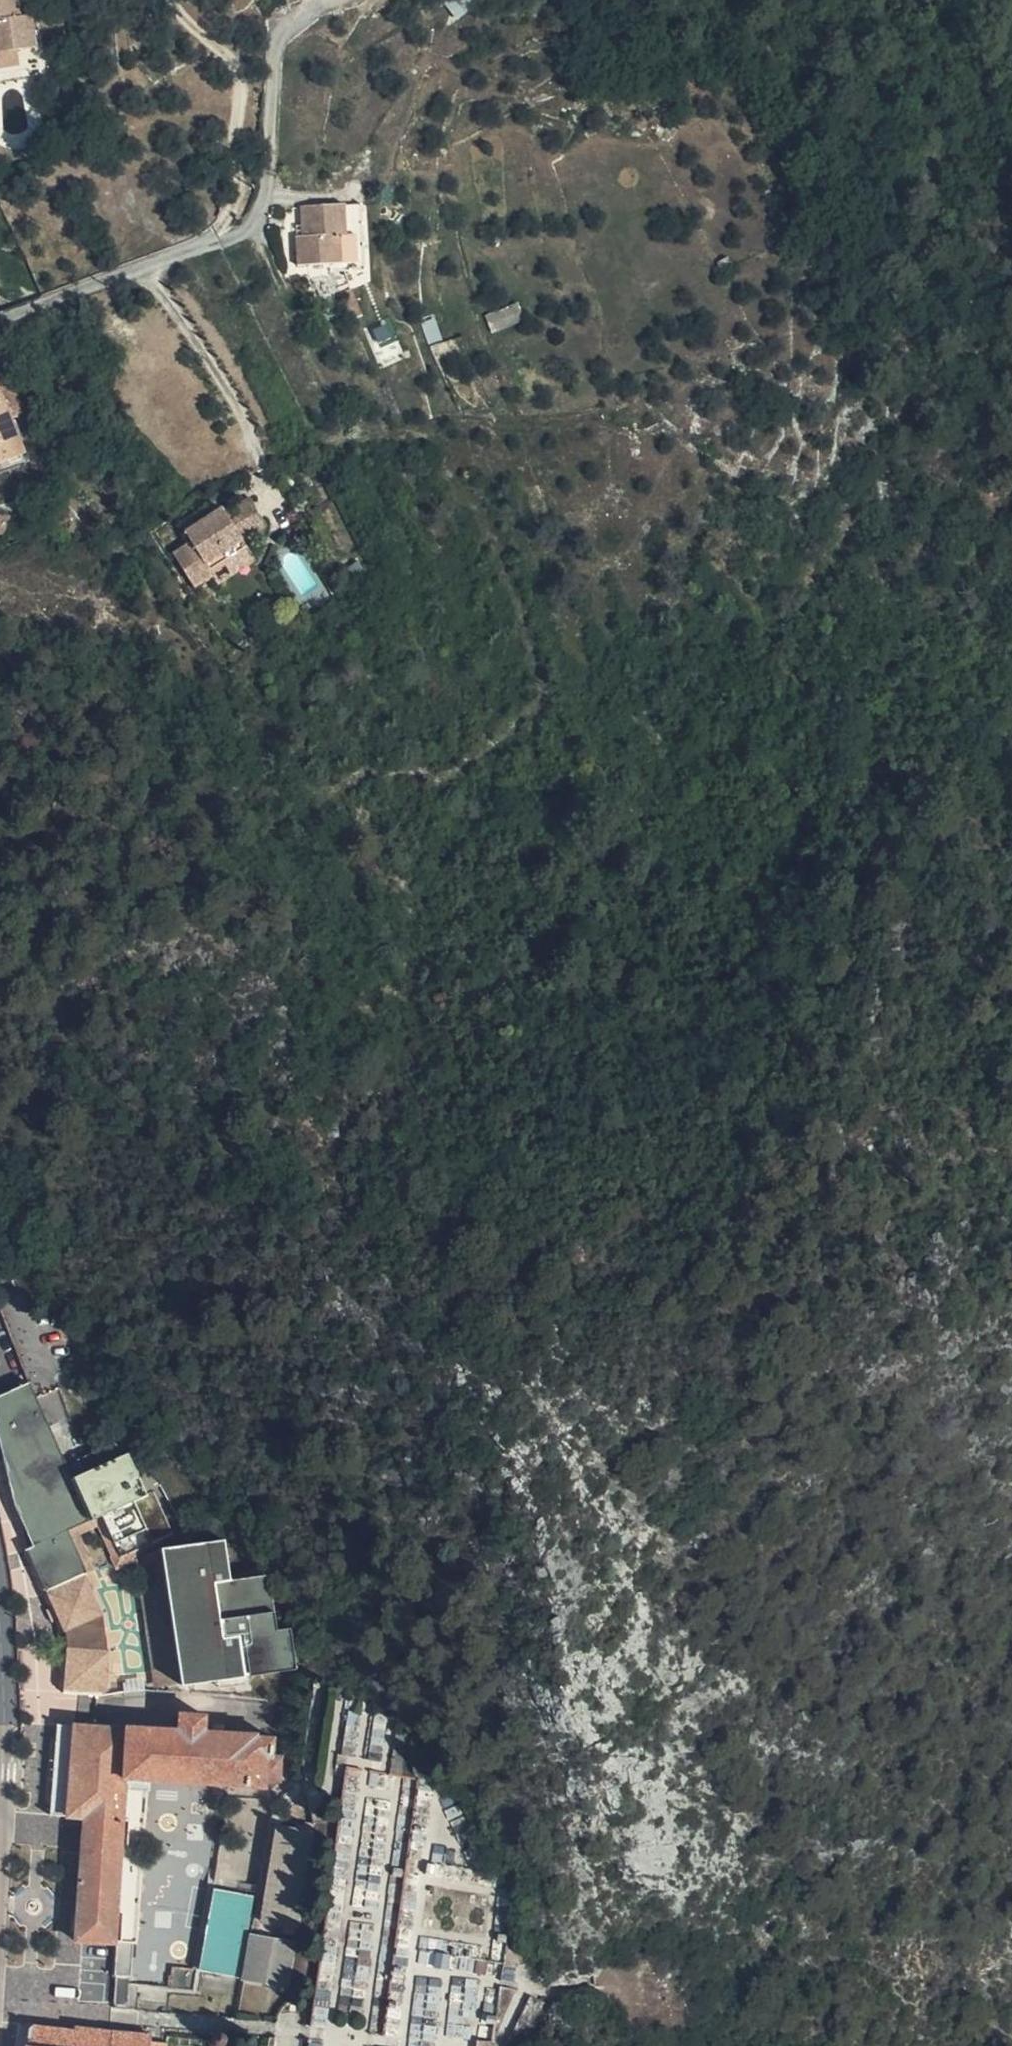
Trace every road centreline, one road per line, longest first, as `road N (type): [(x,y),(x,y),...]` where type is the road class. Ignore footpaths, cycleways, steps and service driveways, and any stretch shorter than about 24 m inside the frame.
road 1 (residential): [(0,318),(237,234),(262,210),(277,40),(315,8),(340,0)]
road 2 (tertiary): [(0,1869),(5,1689)]

